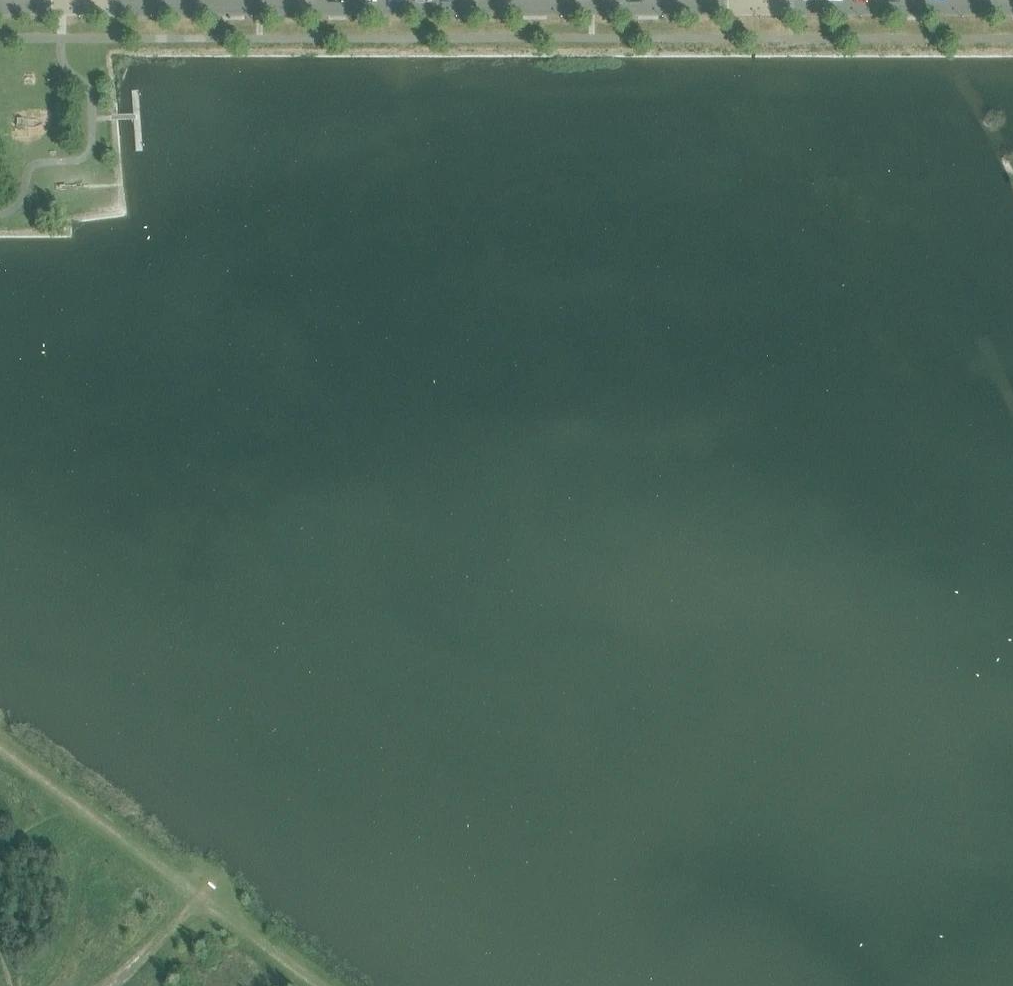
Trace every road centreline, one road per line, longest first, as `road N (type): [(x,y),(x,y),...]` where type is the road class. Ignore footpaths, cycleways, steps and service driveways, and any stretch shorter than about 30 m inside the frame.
road 1 (residential): [(761,6),(86,5)]
road 2 (residential): [(1012,7),(761,6)]

